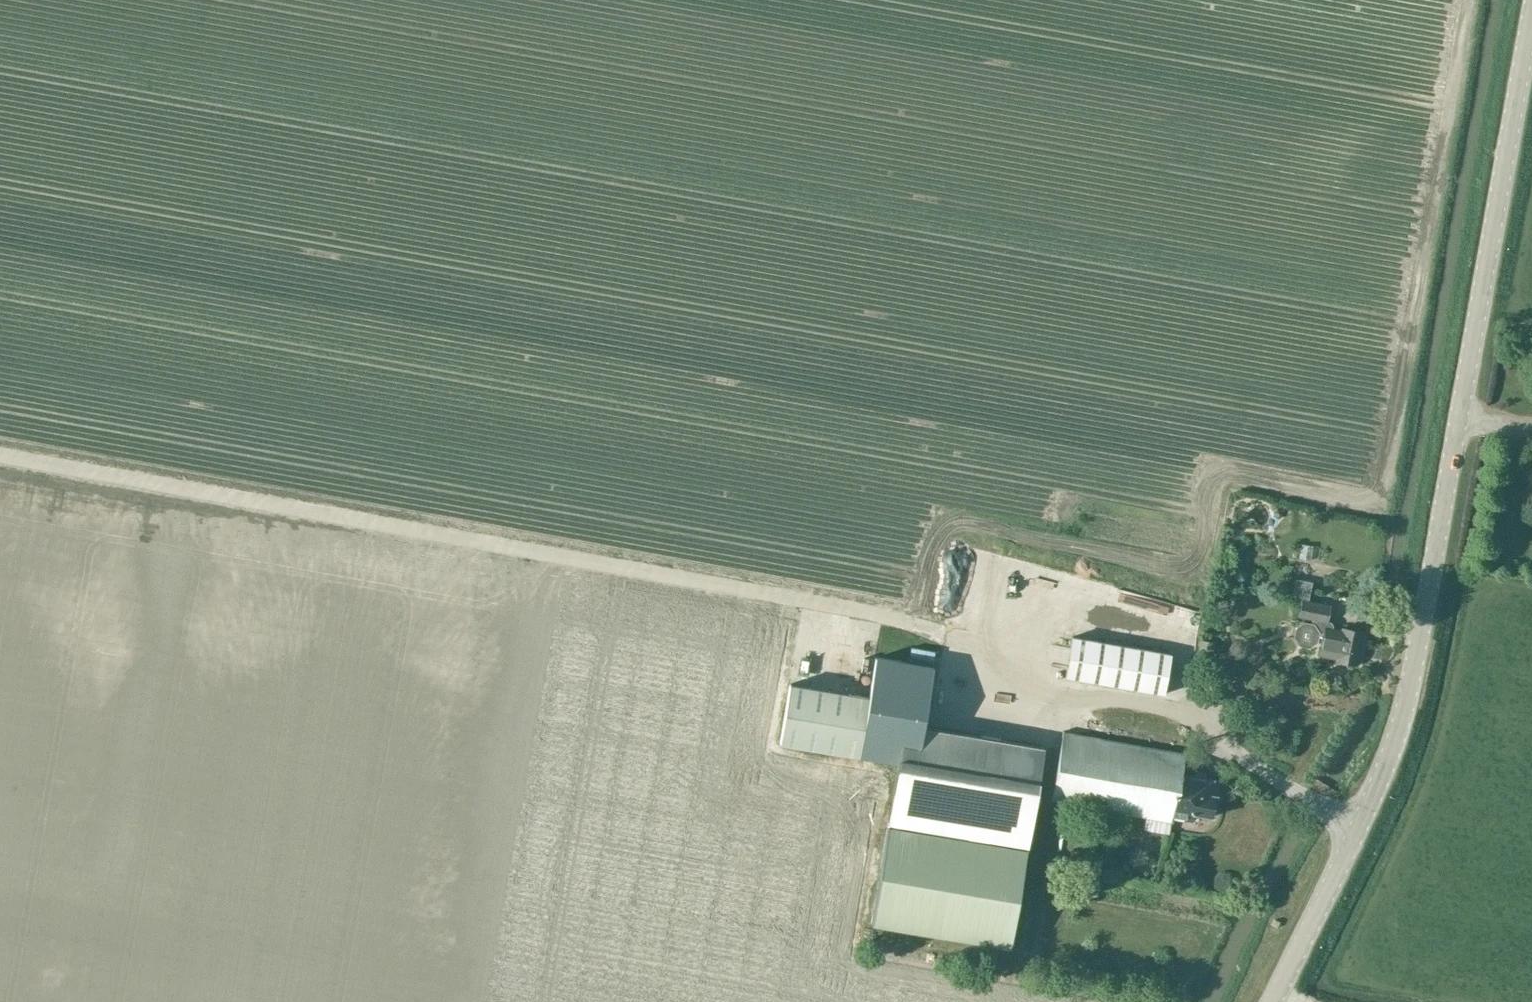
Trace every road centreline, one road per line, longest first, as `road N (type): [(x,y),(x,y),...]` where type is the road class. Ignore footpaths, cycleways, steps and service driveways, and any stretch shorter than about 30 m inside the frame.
road 1 (tertiary): [(1274,1001),(1360,826),(1408,697),(1531,1)]

